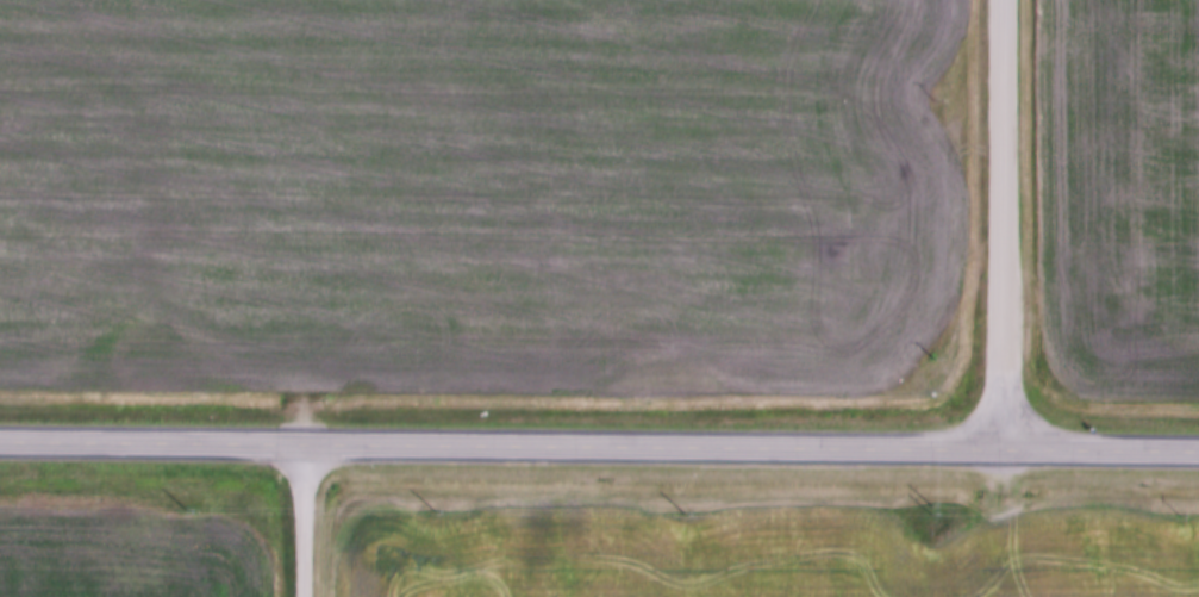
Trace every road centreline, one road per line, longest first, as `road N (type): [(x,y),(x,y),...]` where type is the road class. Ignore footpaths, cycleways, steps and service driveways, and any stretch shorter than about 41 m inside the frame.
road 1 (secondary): [(0,444),(1010,453)]
road 2 (tertiary): [(1010,453),(1011,0)]
road 3 (secondary): [(1010,453),(1198,454)]
road 4 (residential): [(301,446),(302,596)]

